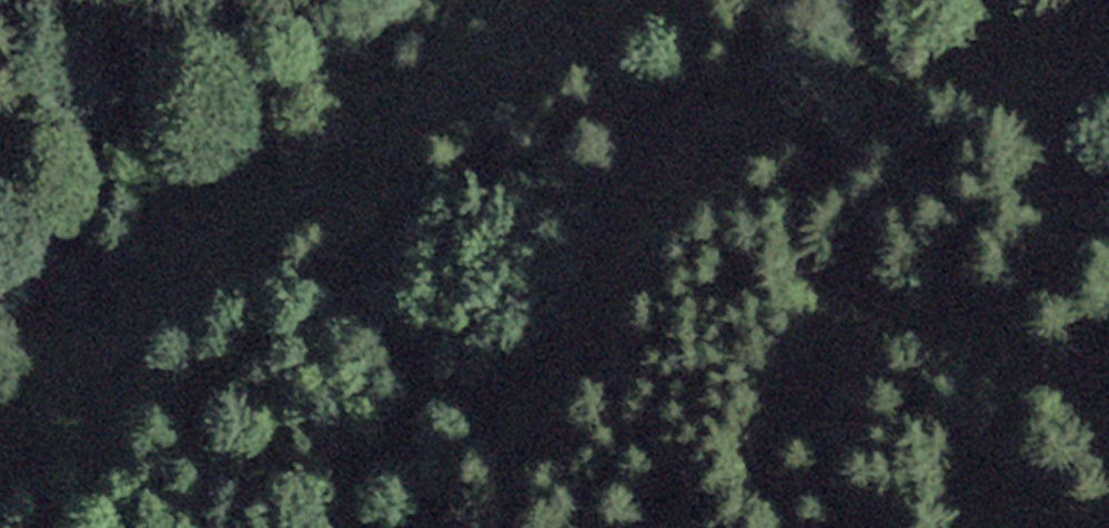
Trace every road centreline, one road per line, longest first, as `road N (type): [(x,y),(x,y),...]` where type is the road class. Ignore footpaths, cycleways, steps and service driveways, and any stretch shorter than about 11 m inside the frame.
road 1 (track): [(684,0),(424,146),(190,314),(0,488)]
road 2 (track): [(816,0),(786,33),(712,157),(553,339),(434,527)]

